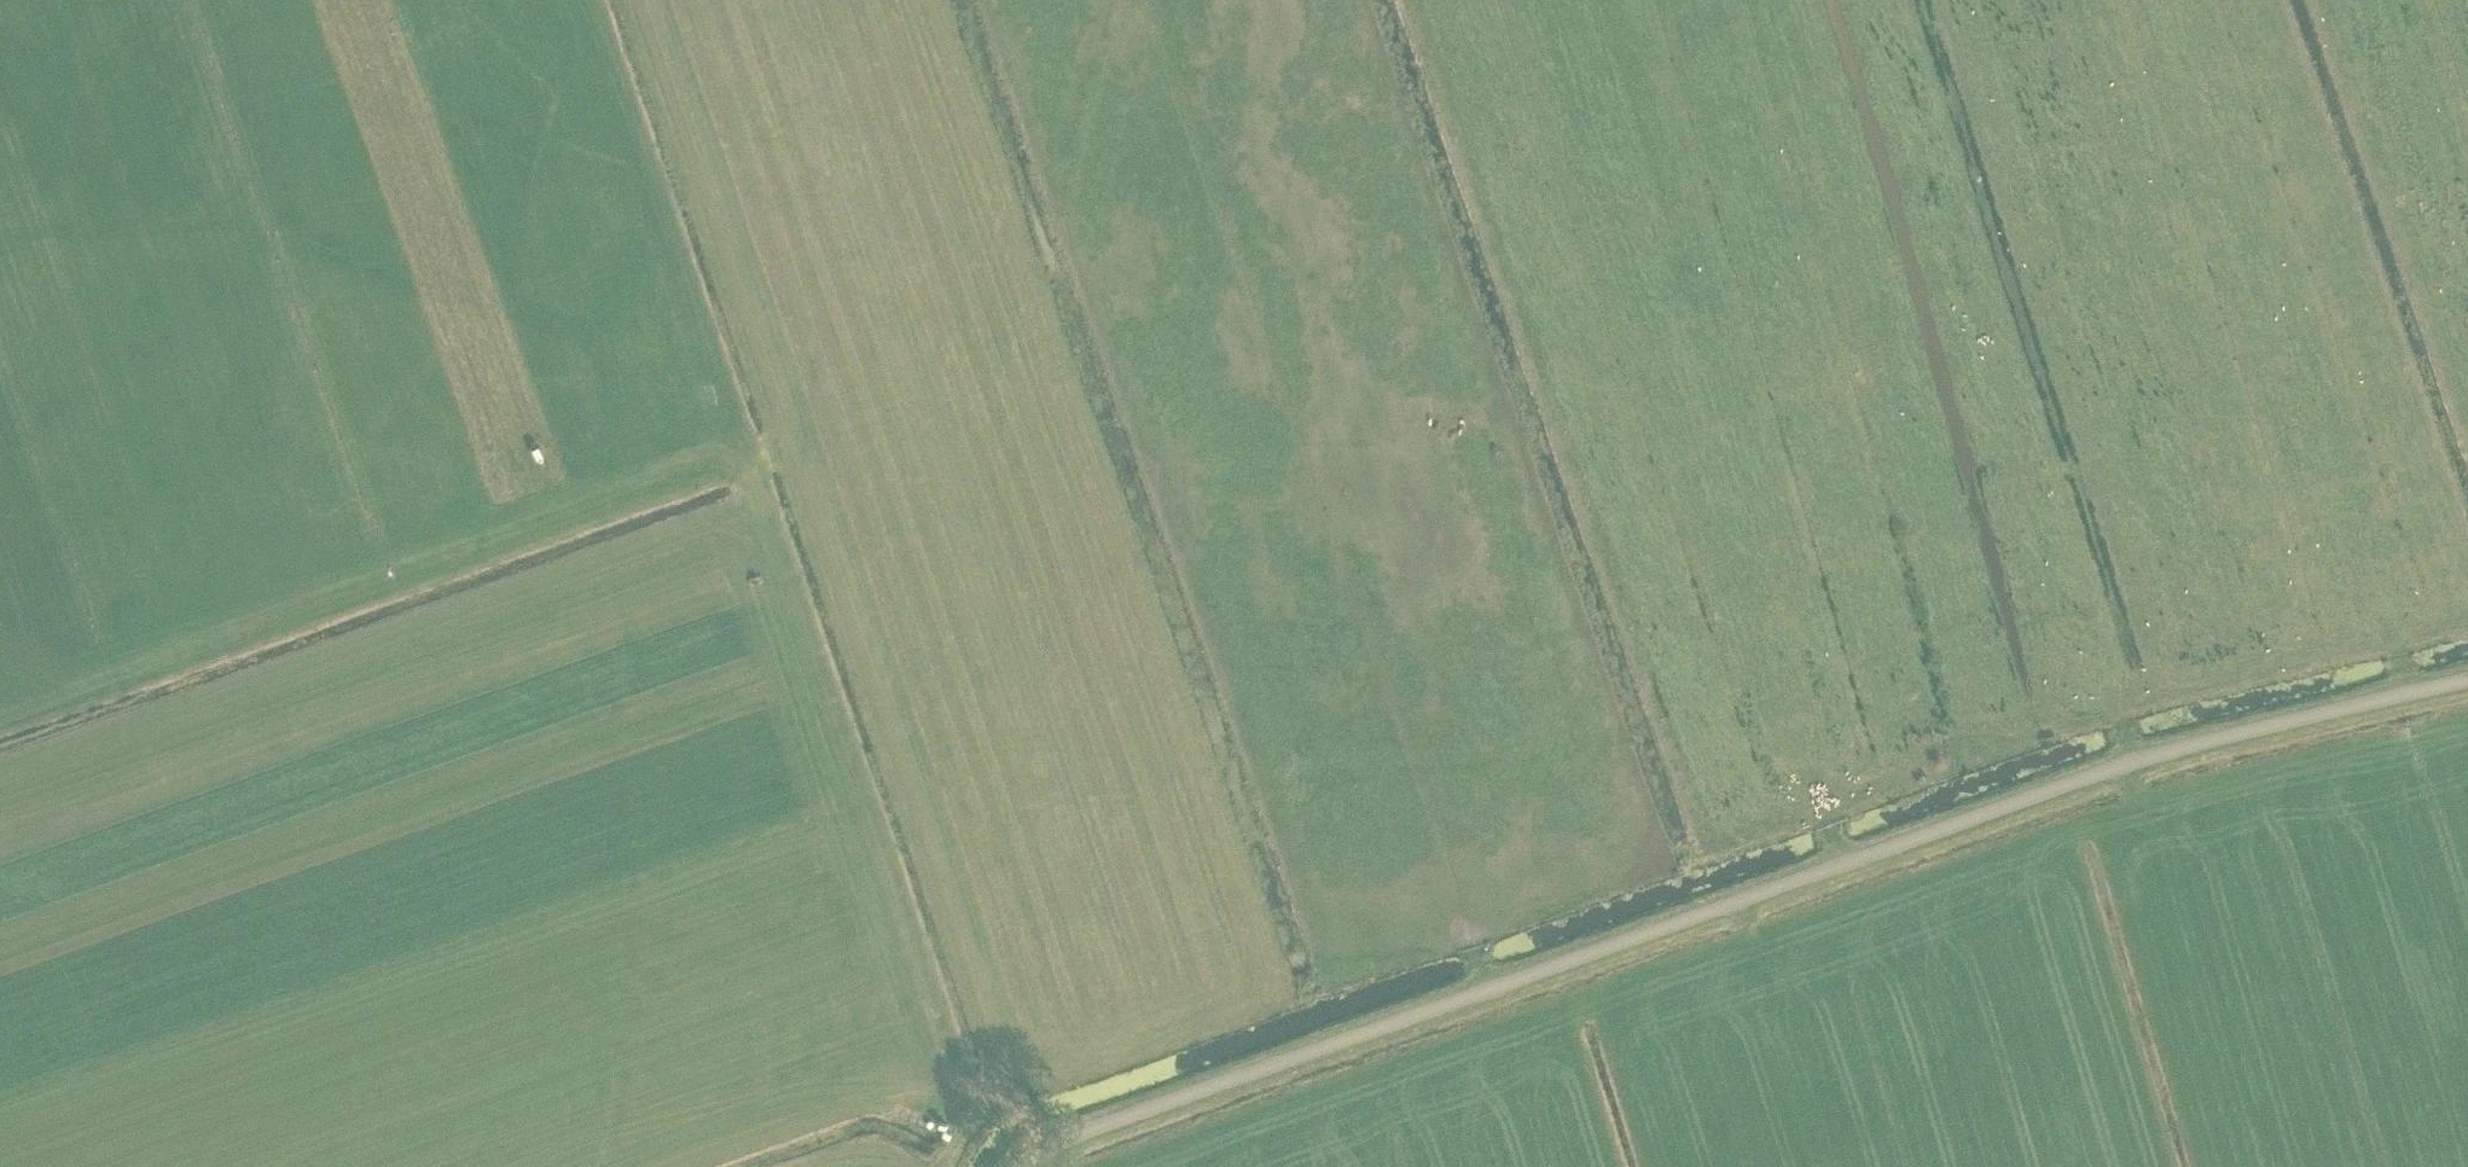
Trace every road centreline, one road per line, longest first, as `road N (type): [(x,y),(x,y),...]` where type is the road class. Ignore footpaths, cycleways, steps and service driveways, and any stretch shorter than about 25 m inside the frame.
road 1 (unclassified): [(1018,1166),(1064,1135),(2287,716),(2467,674)]

